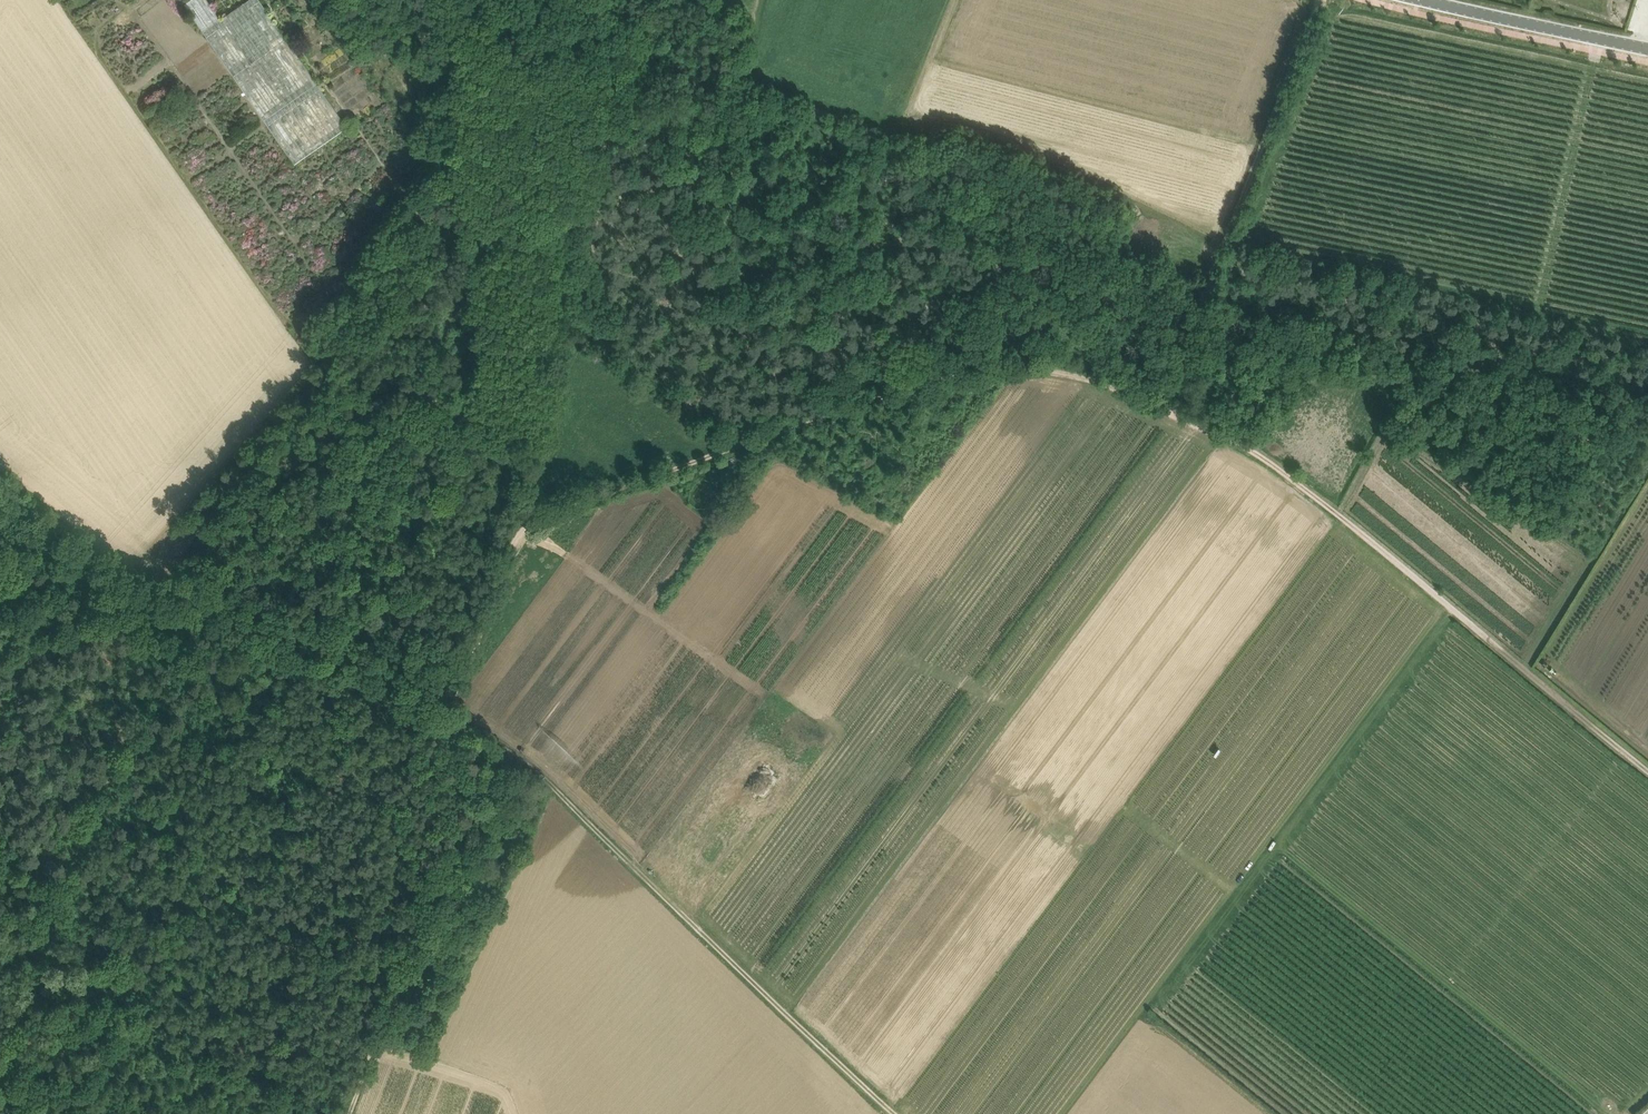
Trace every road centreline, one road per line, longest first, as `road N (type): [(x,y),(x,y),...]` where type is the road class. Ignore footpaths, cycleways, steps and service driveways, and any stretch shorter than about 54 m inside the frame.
road 1 (track): [(445,728),(514,533),(530,522),(912,382),(970,369),(1081,370),(1165,405)]
road 2 (track): [(1647,768),(1284,472),(1165,405)]
road 3 (track): [(898,1113),(503,747)]
road 4 (track): [(445,728),(169,613),(124,613),(0,673)]
road 5 (track): [(1165,405),(1319,0)]
road 6 (track): [(503,747),(349,1113)]
road 7 (tertiary): [(1647,48),(1424,0)]

